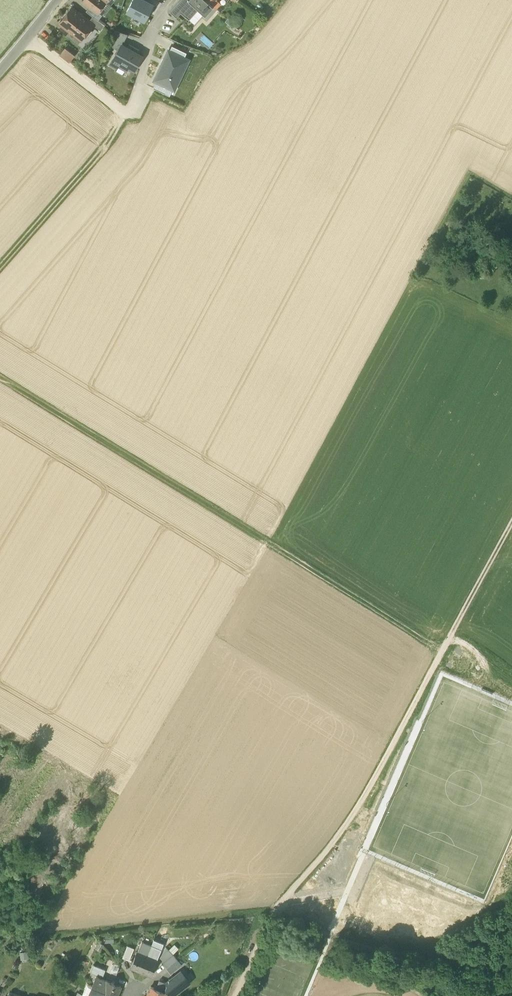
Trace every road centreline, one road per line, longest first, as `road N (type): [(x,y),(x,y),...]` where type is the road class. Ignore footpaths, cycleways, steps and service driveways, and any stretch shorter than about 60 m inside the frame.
road 1 (track): [(0,384),(442,653)]
road 2 (track): [(276,910),(365,794),(511,523)]
road 3 (track): [(126,112),(0,265)]

